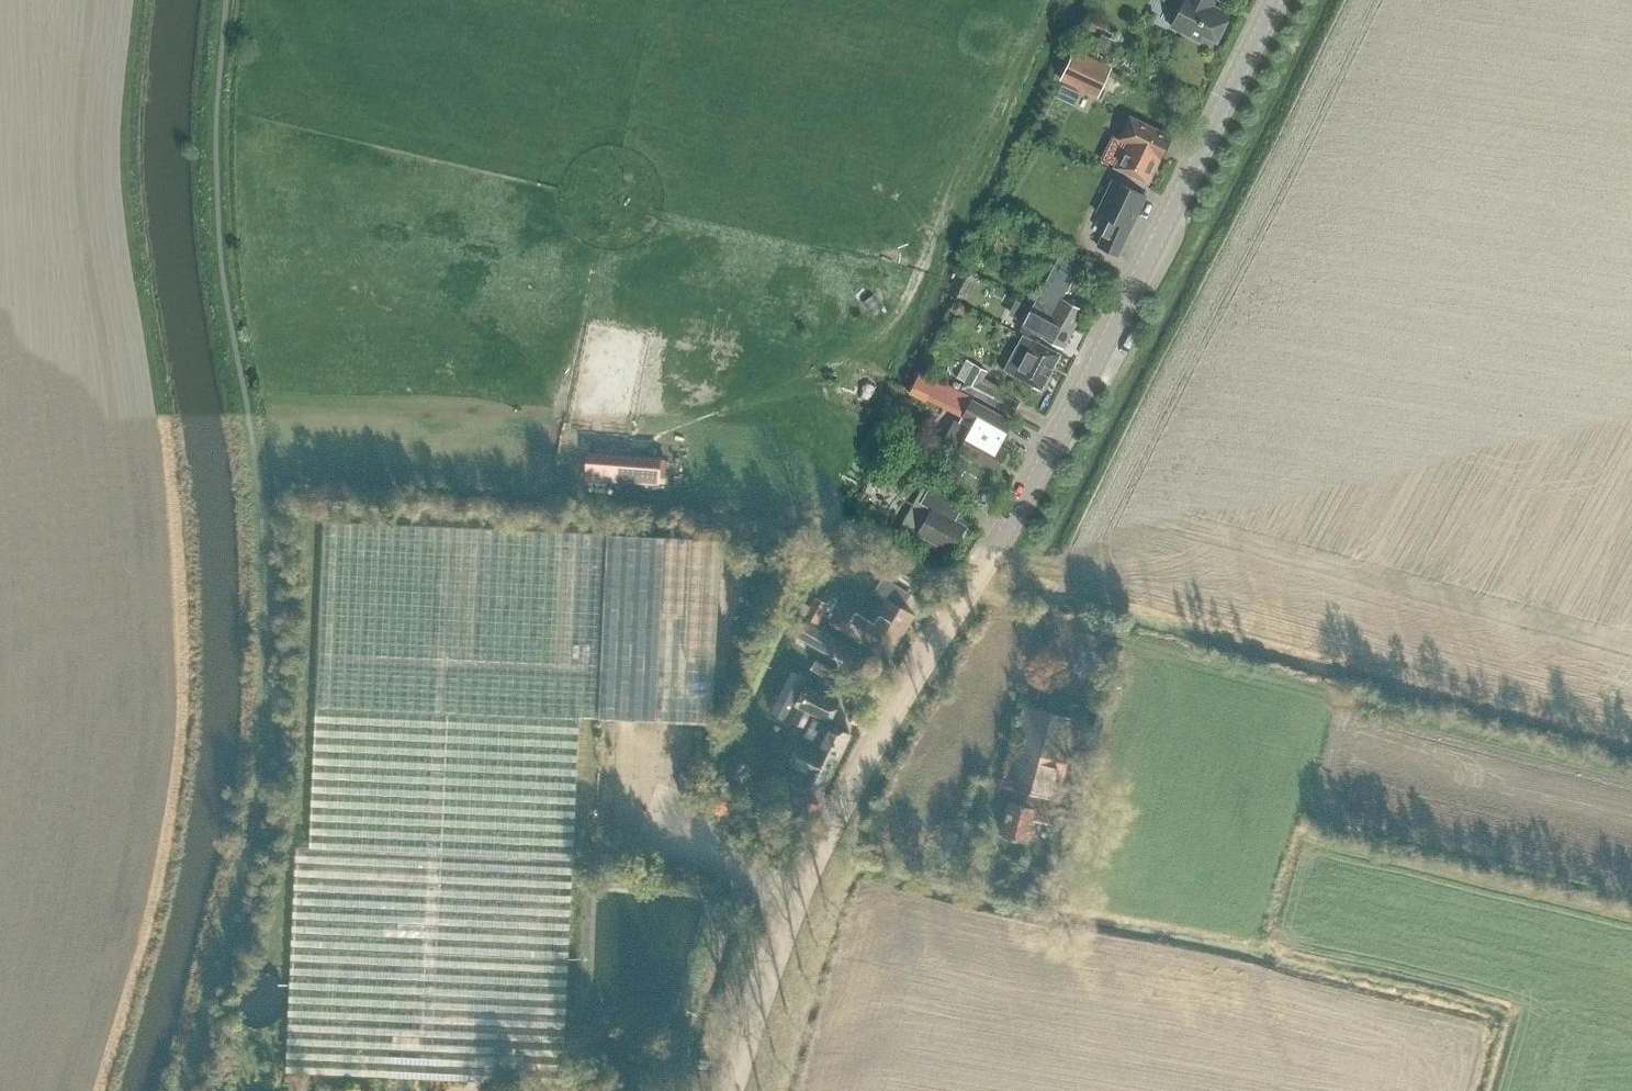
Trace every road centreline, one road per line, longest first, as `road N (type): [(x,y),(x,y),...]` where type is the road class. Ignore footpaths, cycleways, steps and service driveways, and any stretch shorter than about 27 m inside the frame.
road 1 (secondary): [(735,1090),(825,840),(1050,452),(1276,0)]

